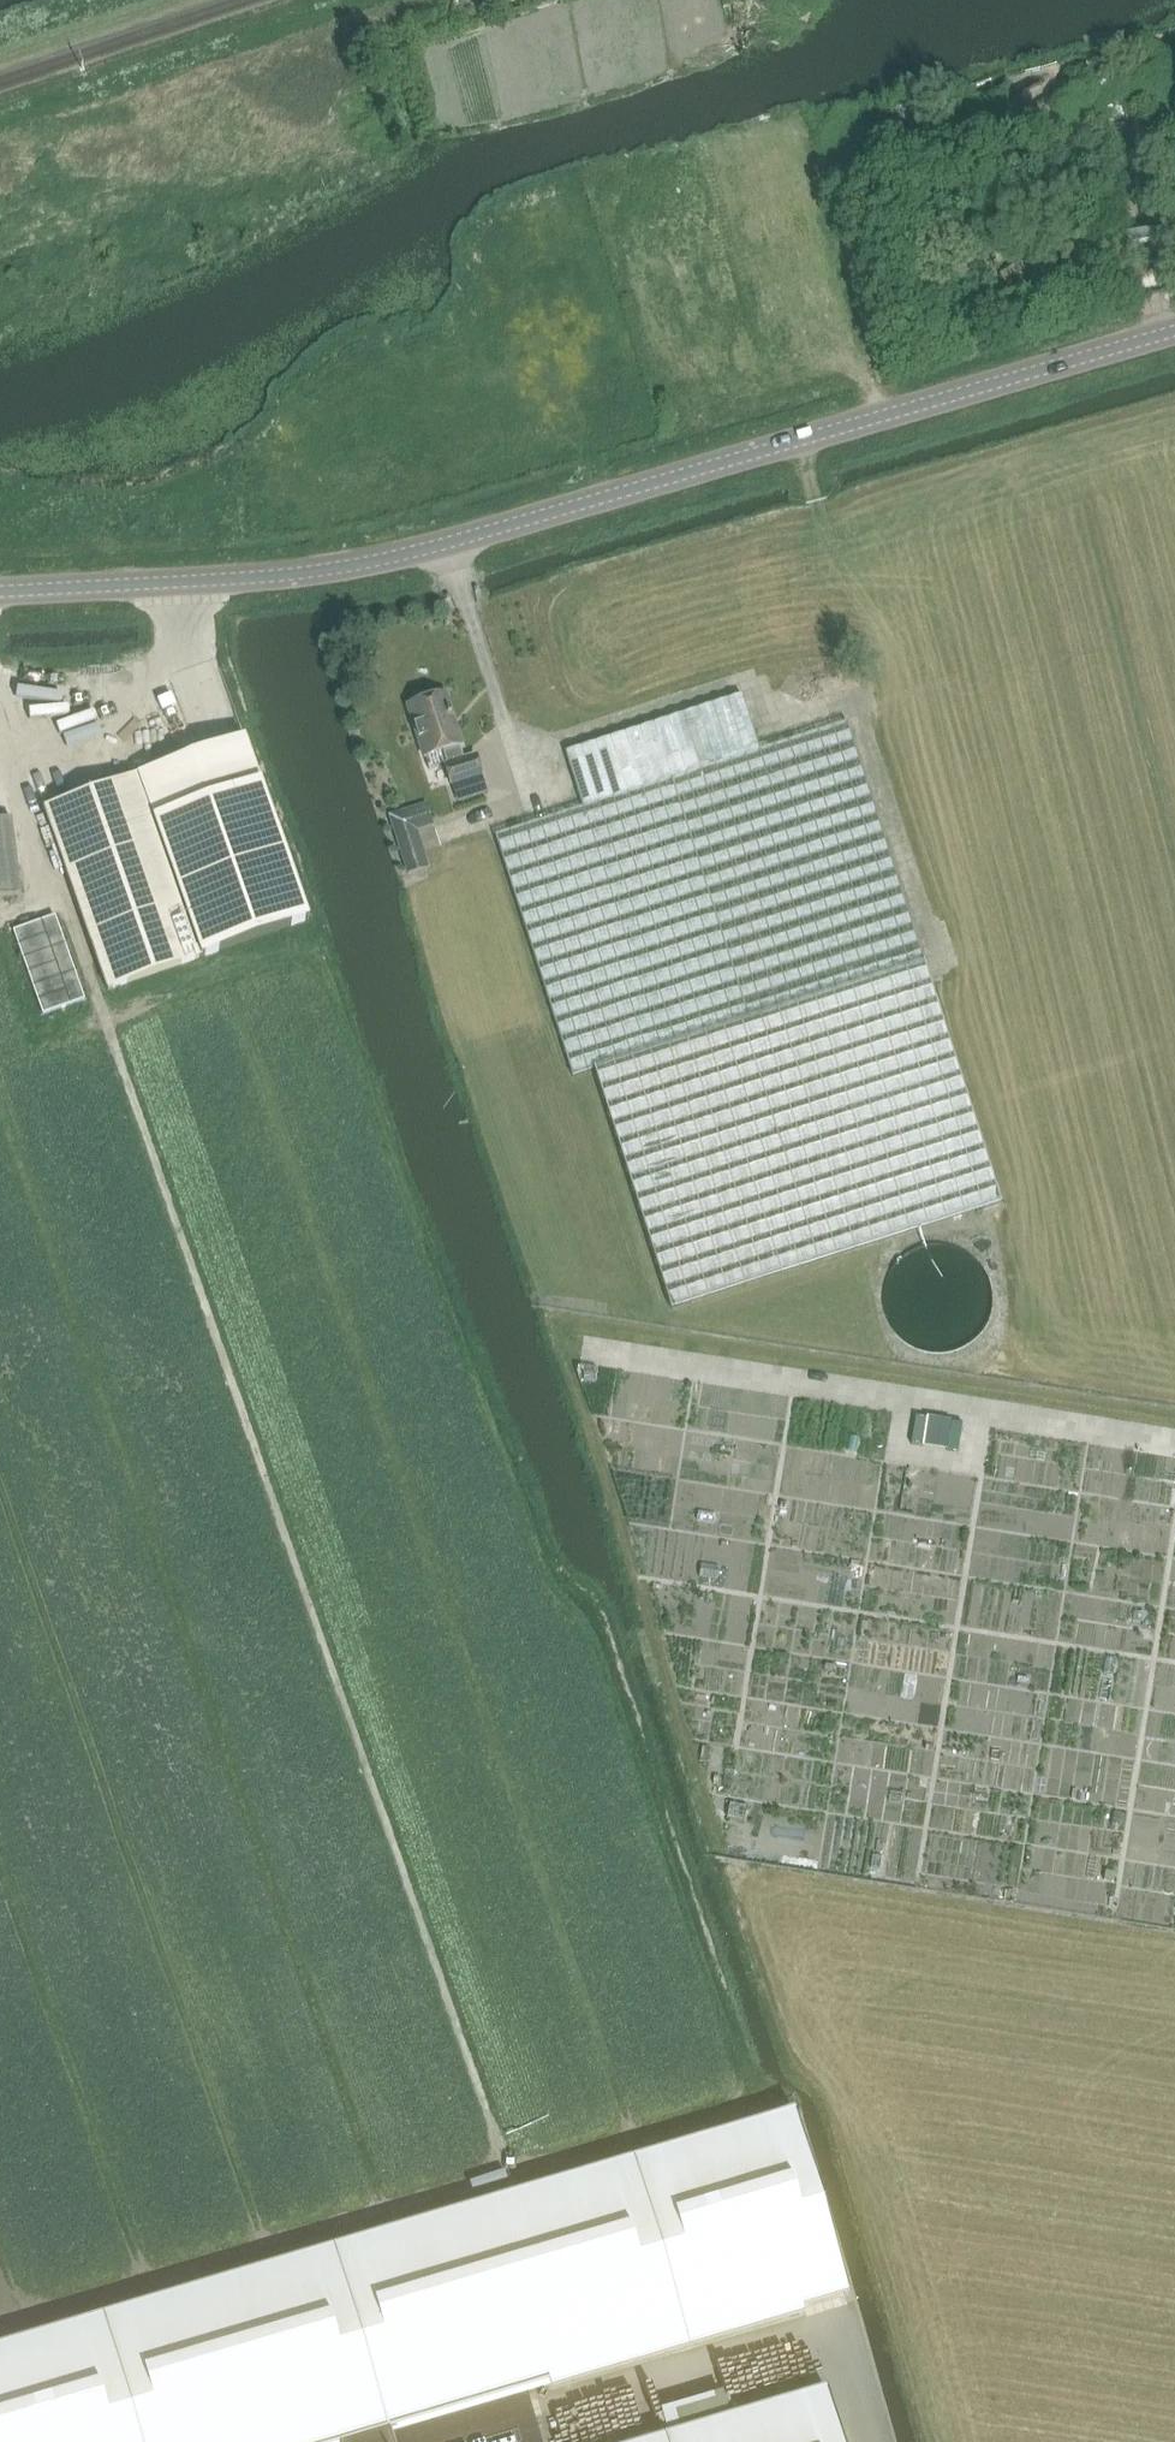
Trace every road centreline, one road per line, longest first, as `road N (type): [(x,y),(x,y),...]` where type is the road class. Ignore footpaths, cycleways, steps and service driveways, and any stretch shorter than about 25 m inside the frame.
road 1 (track): [(0,746),(508,2167)]
road 2 (tertiary): [(0,591),(297,575),(434,551),(1174,335)]
road 3 (track): [(1105,80),(1168,337)]

